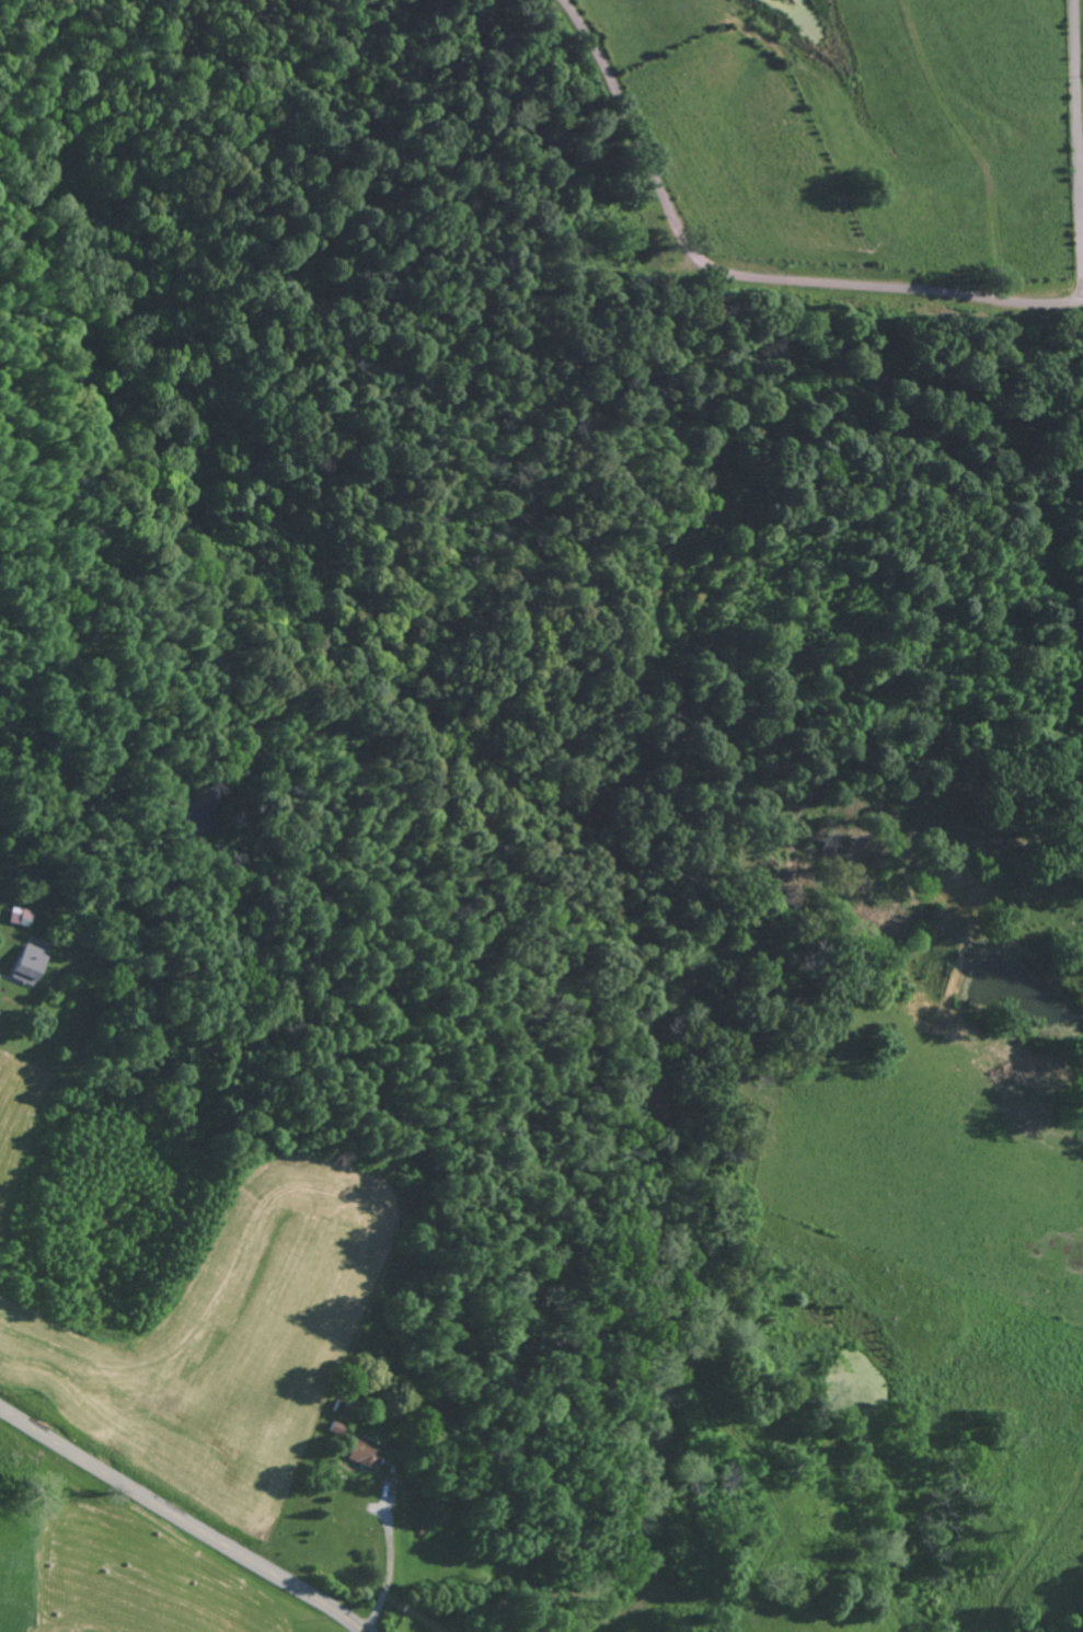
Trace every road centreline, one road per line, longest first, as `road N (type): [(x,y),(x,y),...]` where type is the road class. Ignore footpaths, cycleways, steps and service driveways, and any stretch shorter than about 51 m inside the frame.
road 1 (residential): [(1082,303),(758,280),(716,268),(678,229),(610,81),(562,0)]
road 2 (secondary): [(360,1631),(0,1410)]
road 3 (residential): [(1082,271),(1073,0)]
road 4 (residential): [(0,993),(20,947),(7,796)]

